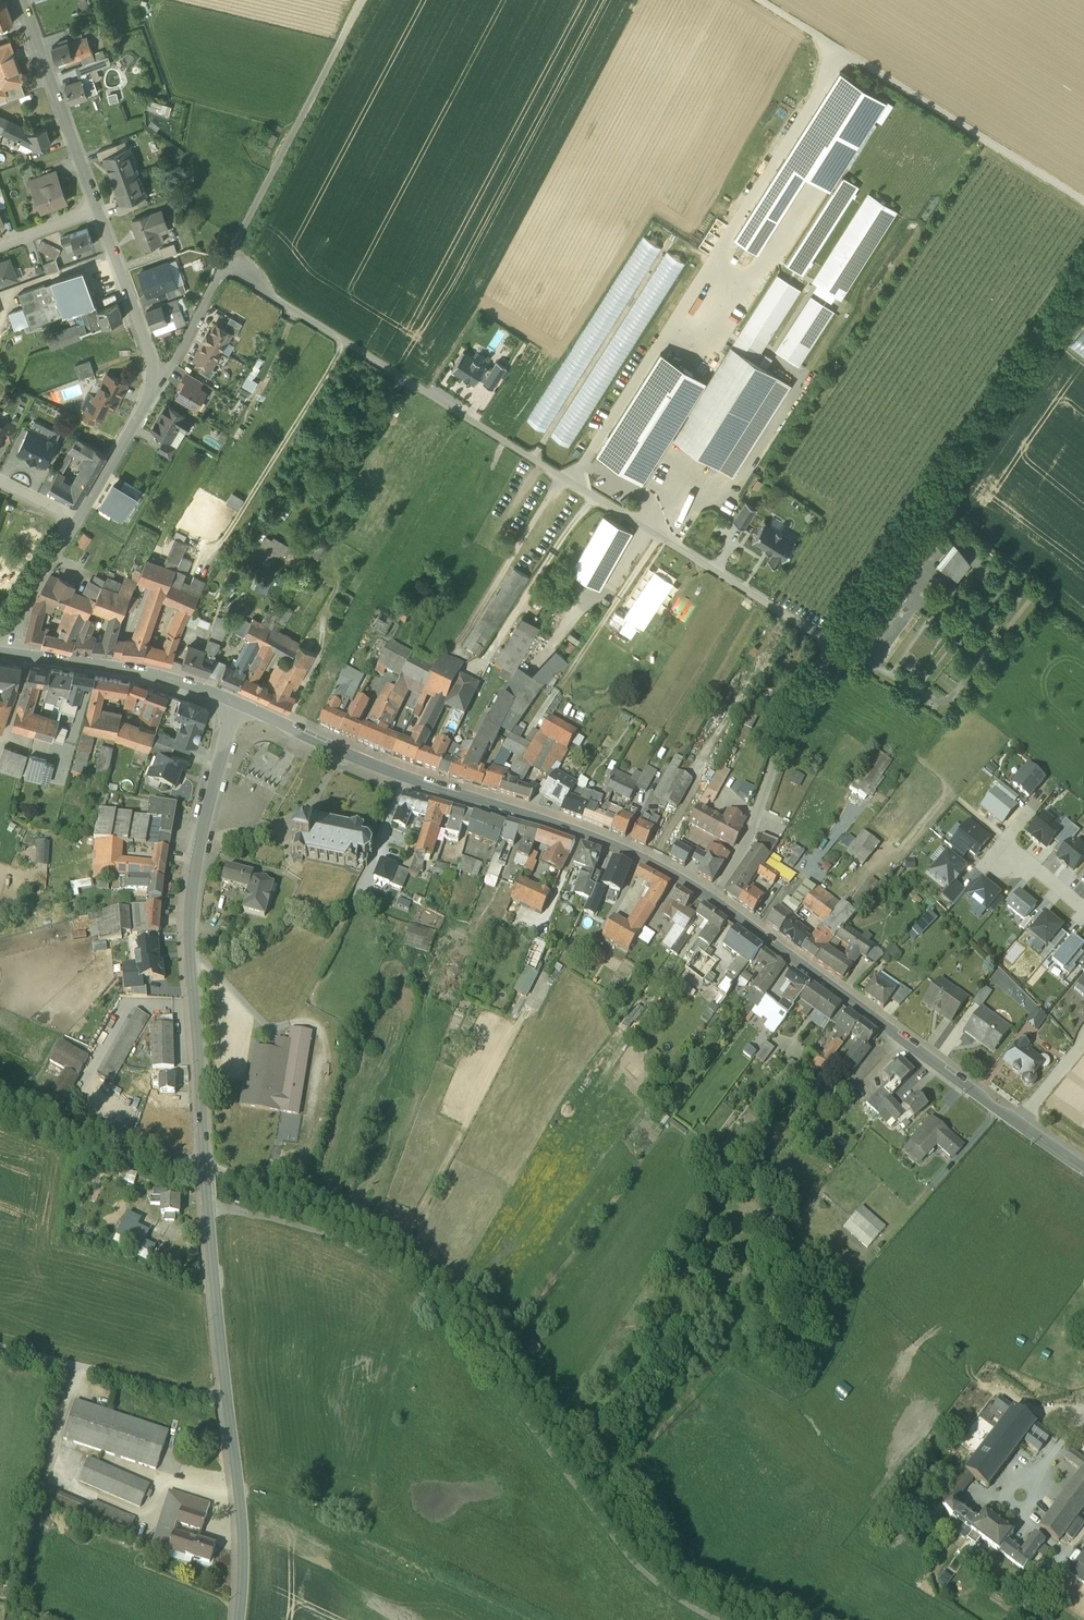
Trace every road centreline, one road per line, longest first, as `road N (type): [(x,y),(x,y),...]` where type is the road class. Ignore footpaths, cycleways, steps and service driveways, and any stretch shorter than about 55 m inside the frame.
road 1 (track): [(0,1095),(100,1136),(342,1211),(391,1236),(455,1286),(668,1558),(744,1604),(813,1619)]
road 2 (tertiary): [(238,705),(389,772),(593,839),(715,903)]
road 3 (unclassified): [(715,903),(749,845),(804,706),(940,495)]
road 4 (tertiary): [(206,1166),(193,915),(238,705)]
road 5 (tertiary): [(241,1619),(243,1533),(208,1195)]
road 6 (track): [(1083,204),(756,0)]
road 7 (tertiary): [(715,903),(1021,1126)]
road 8 (track): [(227,269),(365,0)]
road 9 (track): [(940,495),(1083,279)]
road 10 (tertiary): [(16,657),(135,675),(238,705)]
road 11 (residential): [(99,212),(22,0)]
road 12 (residential): [(161,386),(99,212)]
road 13 (residential): [(79,522),(161,386)]
road 14 (residential): [(16,657),(32,597),(79,522)]
road 15 (residential): [(1030,811),(1003,847),(1083,912)]
road 16 (residential): [(161,386),(227,269)]
road 17 (track): [(356,906),(295,1021)]

